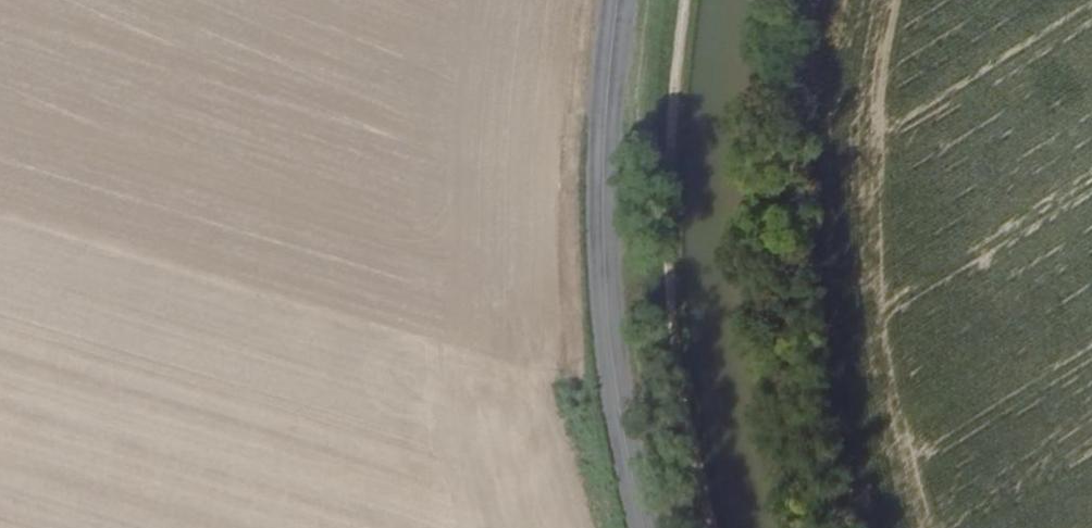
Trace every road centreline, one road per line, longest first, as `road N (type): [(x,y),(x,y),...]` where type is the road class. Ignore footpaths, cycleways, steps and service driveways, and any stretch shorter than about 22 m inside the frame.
road 1 (tertiary): [(630,0),(606,248),(617,365),(649,527)]

